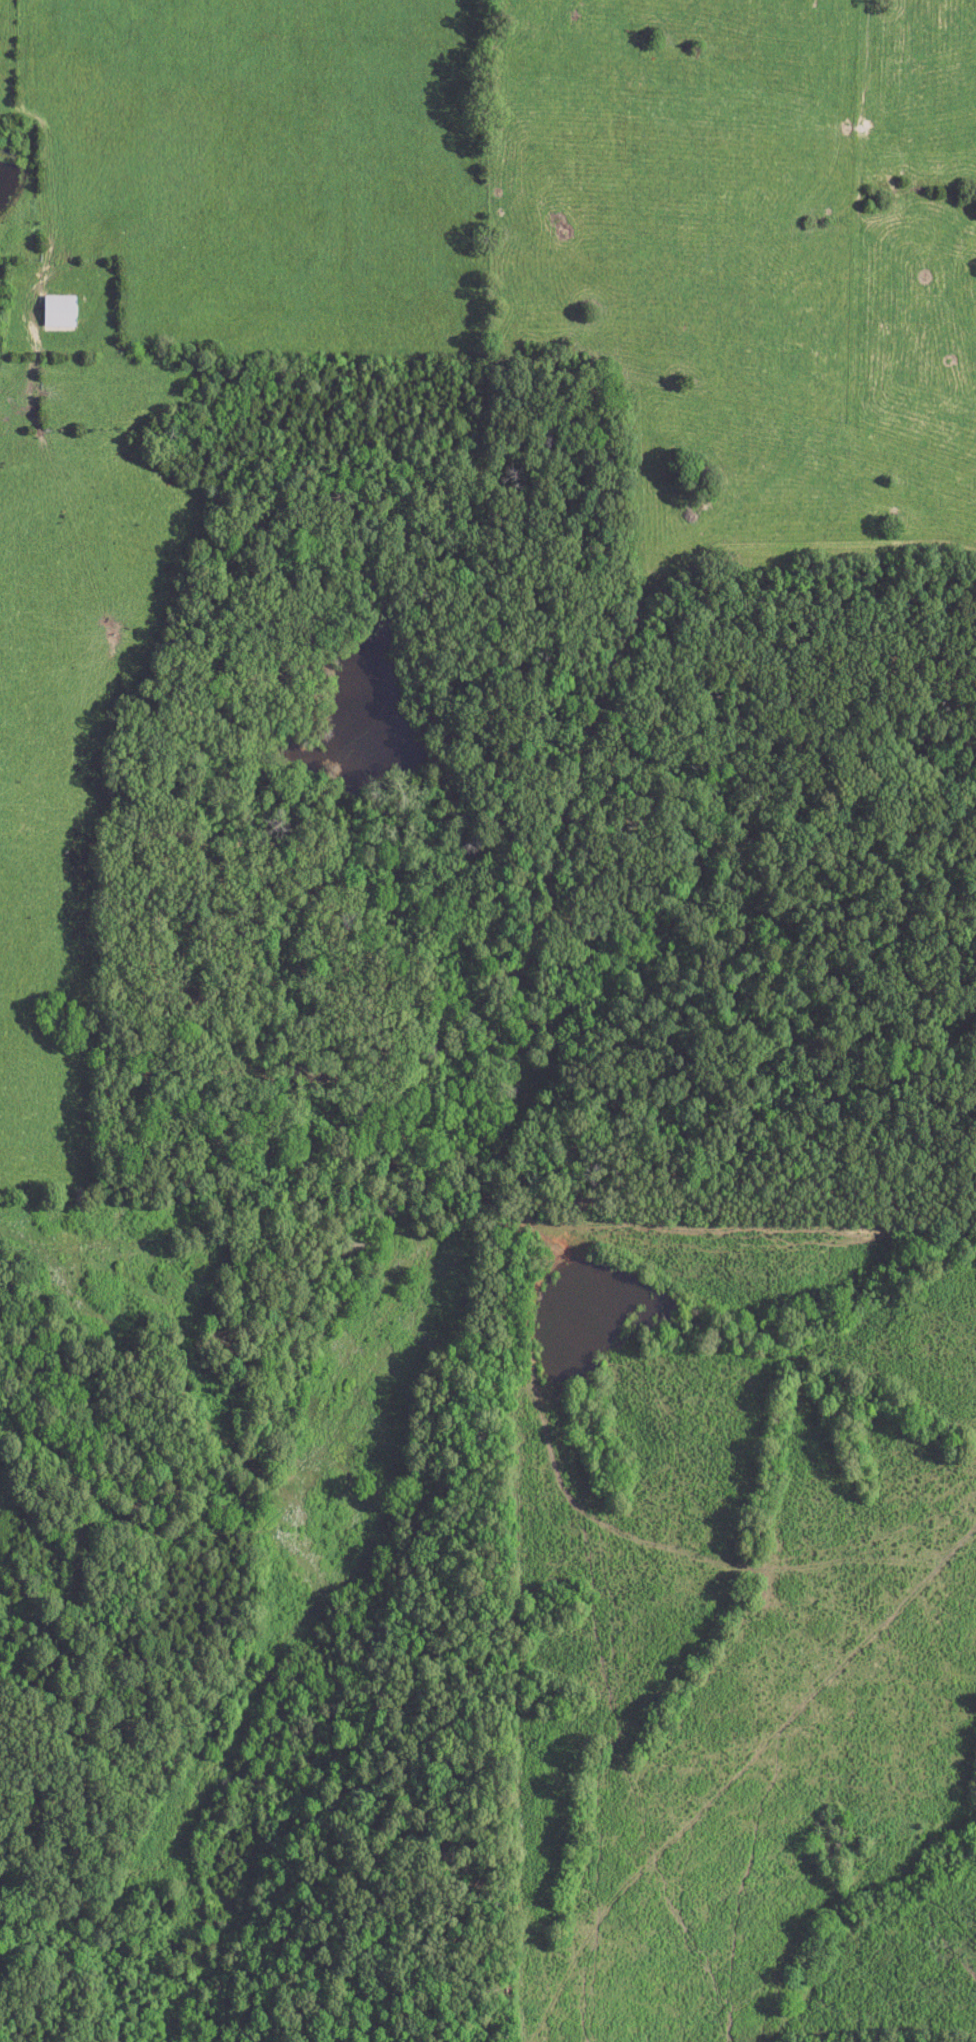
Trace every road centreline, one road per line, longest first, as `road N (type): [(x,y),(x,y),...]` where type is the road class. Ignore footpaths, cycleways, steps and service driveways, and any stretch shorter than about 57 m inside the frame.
road 1 (residential): [(145,844),(0,843)]

